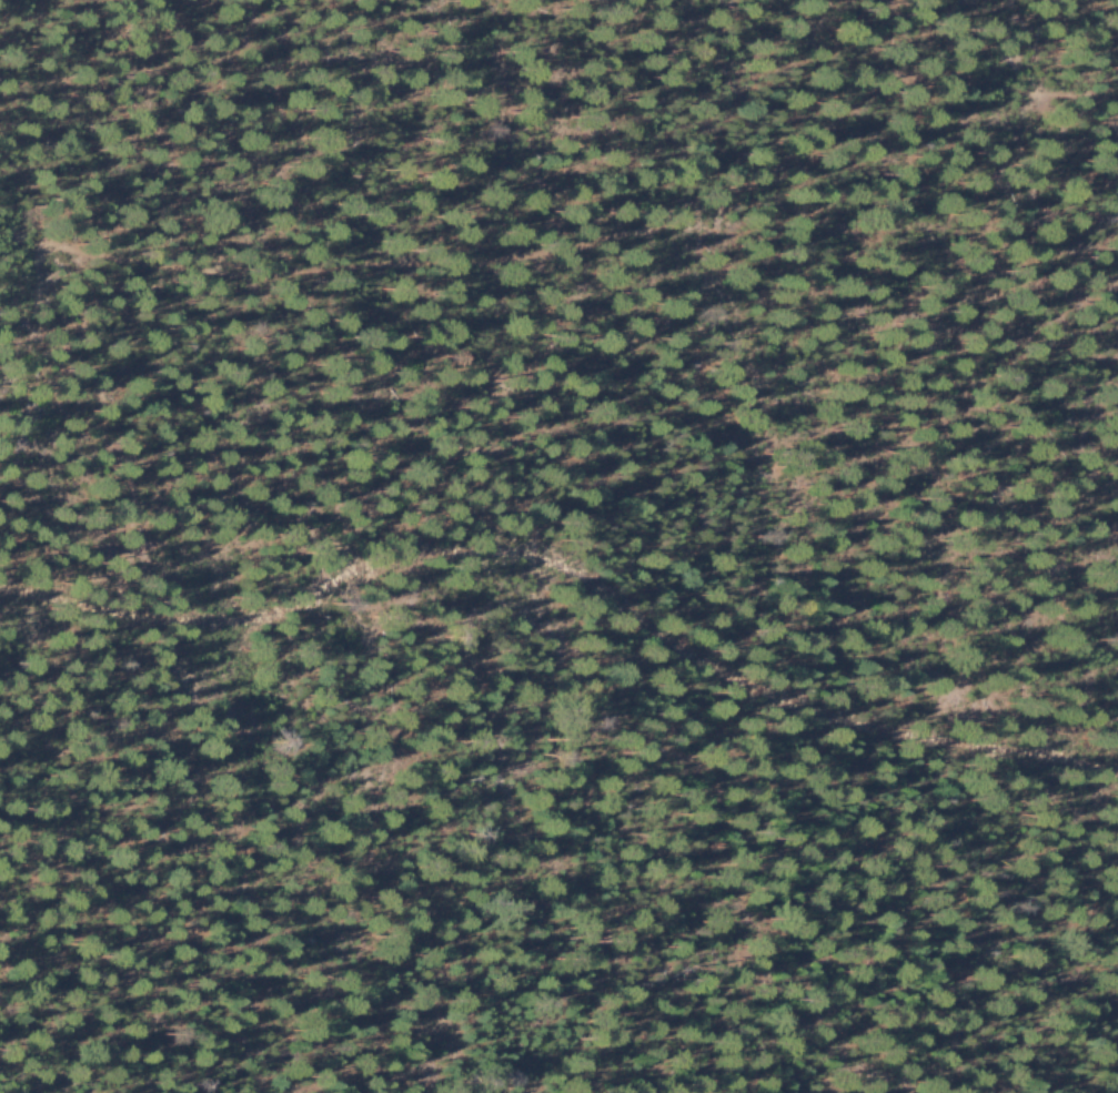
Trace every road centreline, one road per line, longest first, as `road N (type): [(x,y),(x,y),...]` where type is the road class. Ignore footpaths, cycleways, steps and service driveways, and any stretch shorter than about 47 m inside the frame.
road 1 (track): [(0,587),(144,615),(253,619),(425,550),(533,555),(685,658),(758,694),(828,718),(1117,769)]
road 2 (track): [(1117,105),(974,79),(900,80),(717,201),(658,227),(481,260),(195,271),(46,247)]

